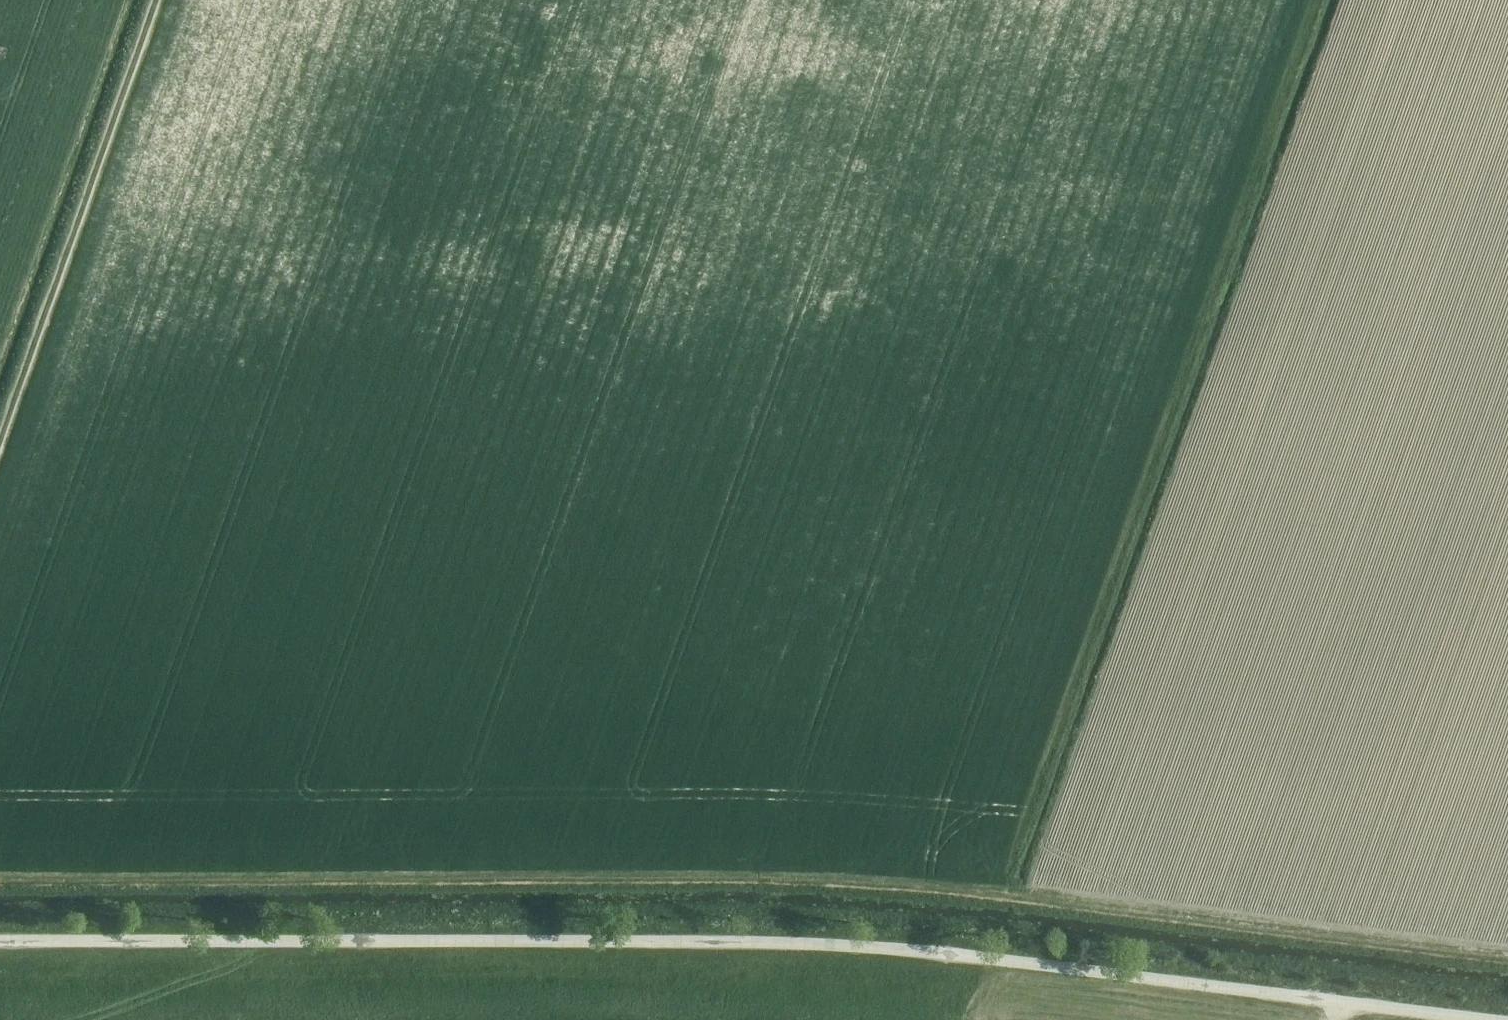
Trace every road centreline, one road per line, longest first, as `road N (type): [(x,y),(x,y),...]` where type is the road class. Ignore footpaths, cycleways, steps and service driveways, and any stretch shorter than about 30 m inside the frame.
road 1 (unclassified): [(1482,1019),(813,944),(0,942)]
road 2 (track): [(0,429),(151,0)]

